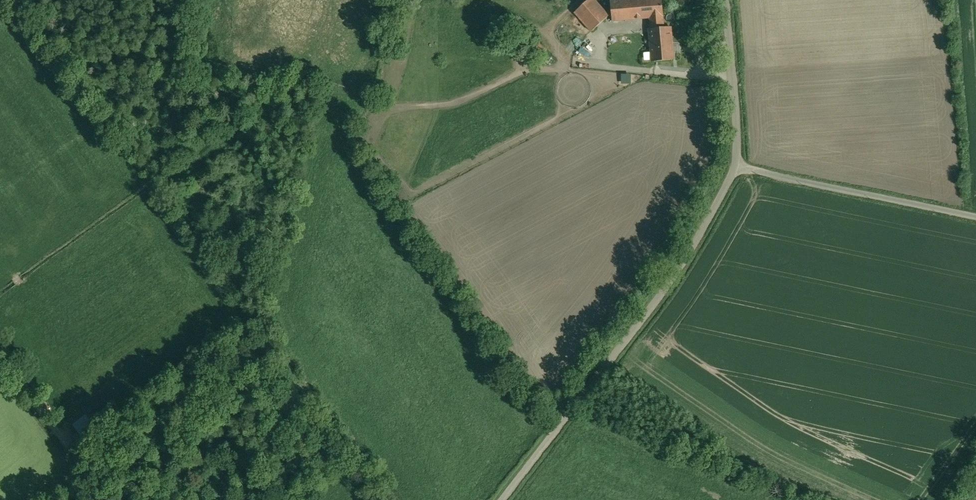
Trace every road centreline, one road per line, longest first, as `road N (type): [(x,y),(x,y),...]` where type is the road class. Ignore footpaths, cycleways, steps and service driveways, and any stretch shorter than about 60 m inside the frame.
road 1 (unclassified): [(736,165),(713,220),(505,499)]
road 2 (unclassified): [(736,165),(975,216)]
road 3 (track): [(104,499),(0,349)]
road 4 (unclassified): [(728,0),(736,165)]

